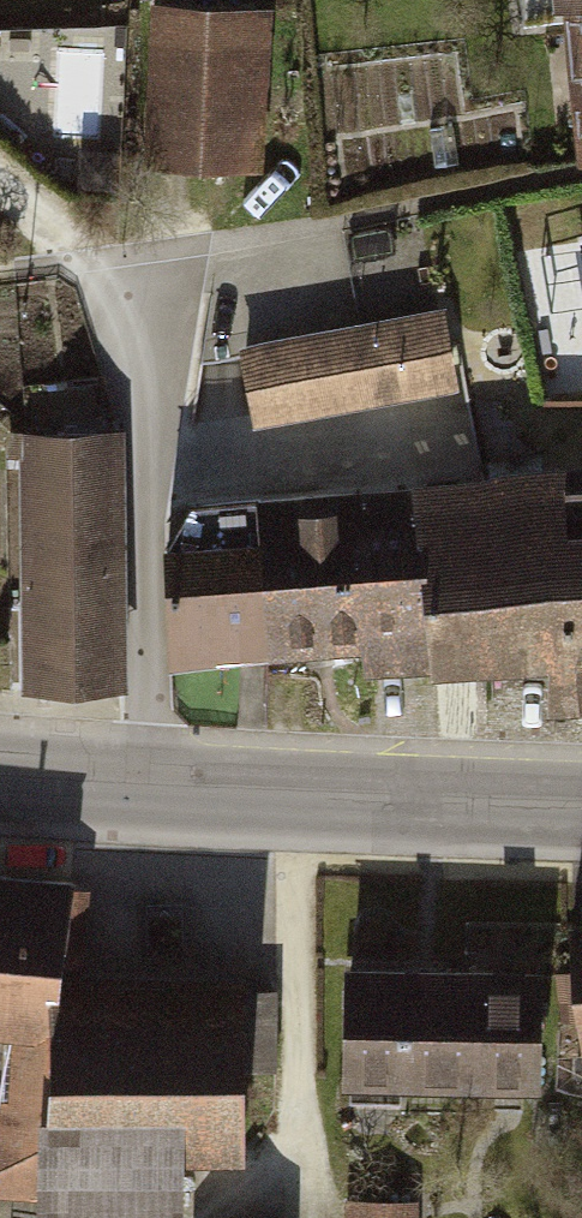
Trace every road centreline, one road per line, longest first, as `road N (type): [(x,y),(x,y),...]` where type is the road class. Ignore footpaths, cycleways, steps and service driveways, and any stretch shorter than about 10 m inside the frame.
road 1 (secondary): [(0,778),(581,806)]

